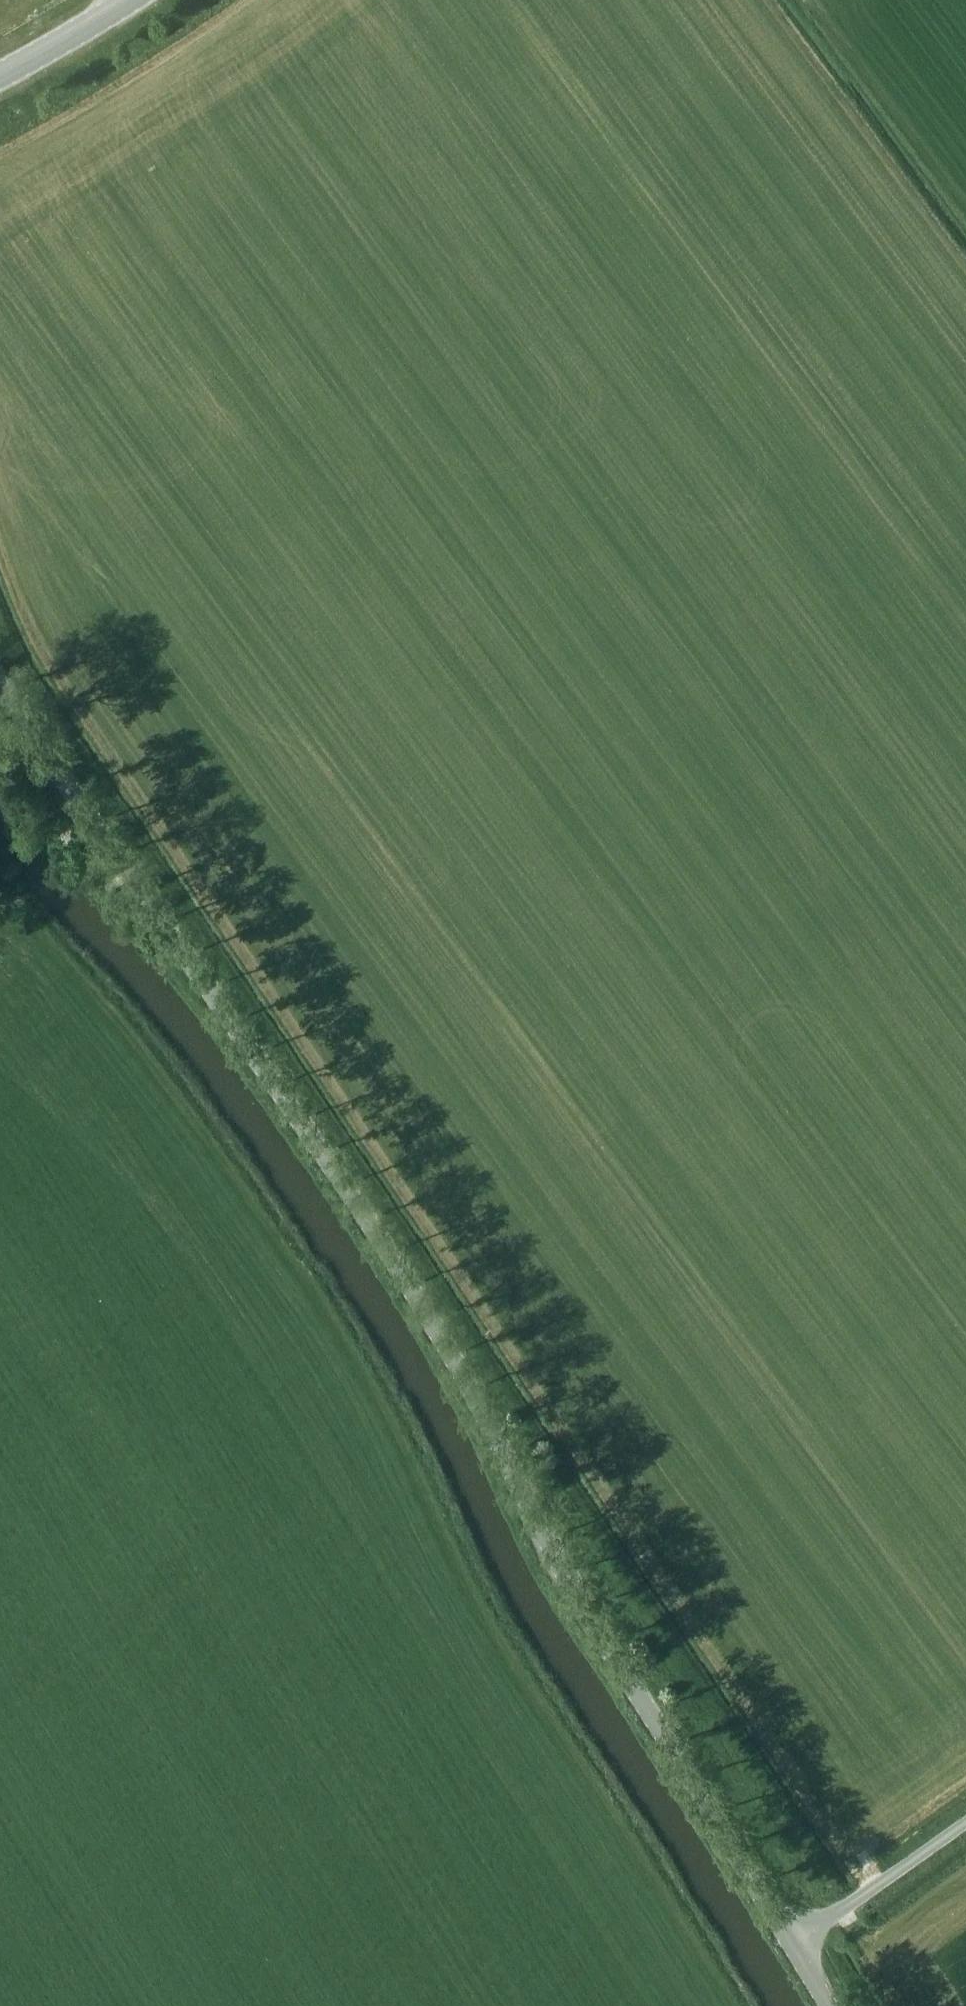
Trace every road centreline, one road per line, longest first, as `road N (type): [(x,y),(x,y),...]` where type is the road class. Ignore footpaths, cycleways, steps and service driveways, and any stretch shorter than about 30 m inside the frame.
road 1 (tertiary): [(793,1948),(576,1605),(398,1278),(0,681)]
road 2 (unclassified): [(793,1948),(965,1825)]
road 3 (tertiary): [(0,79),(131,0)]

